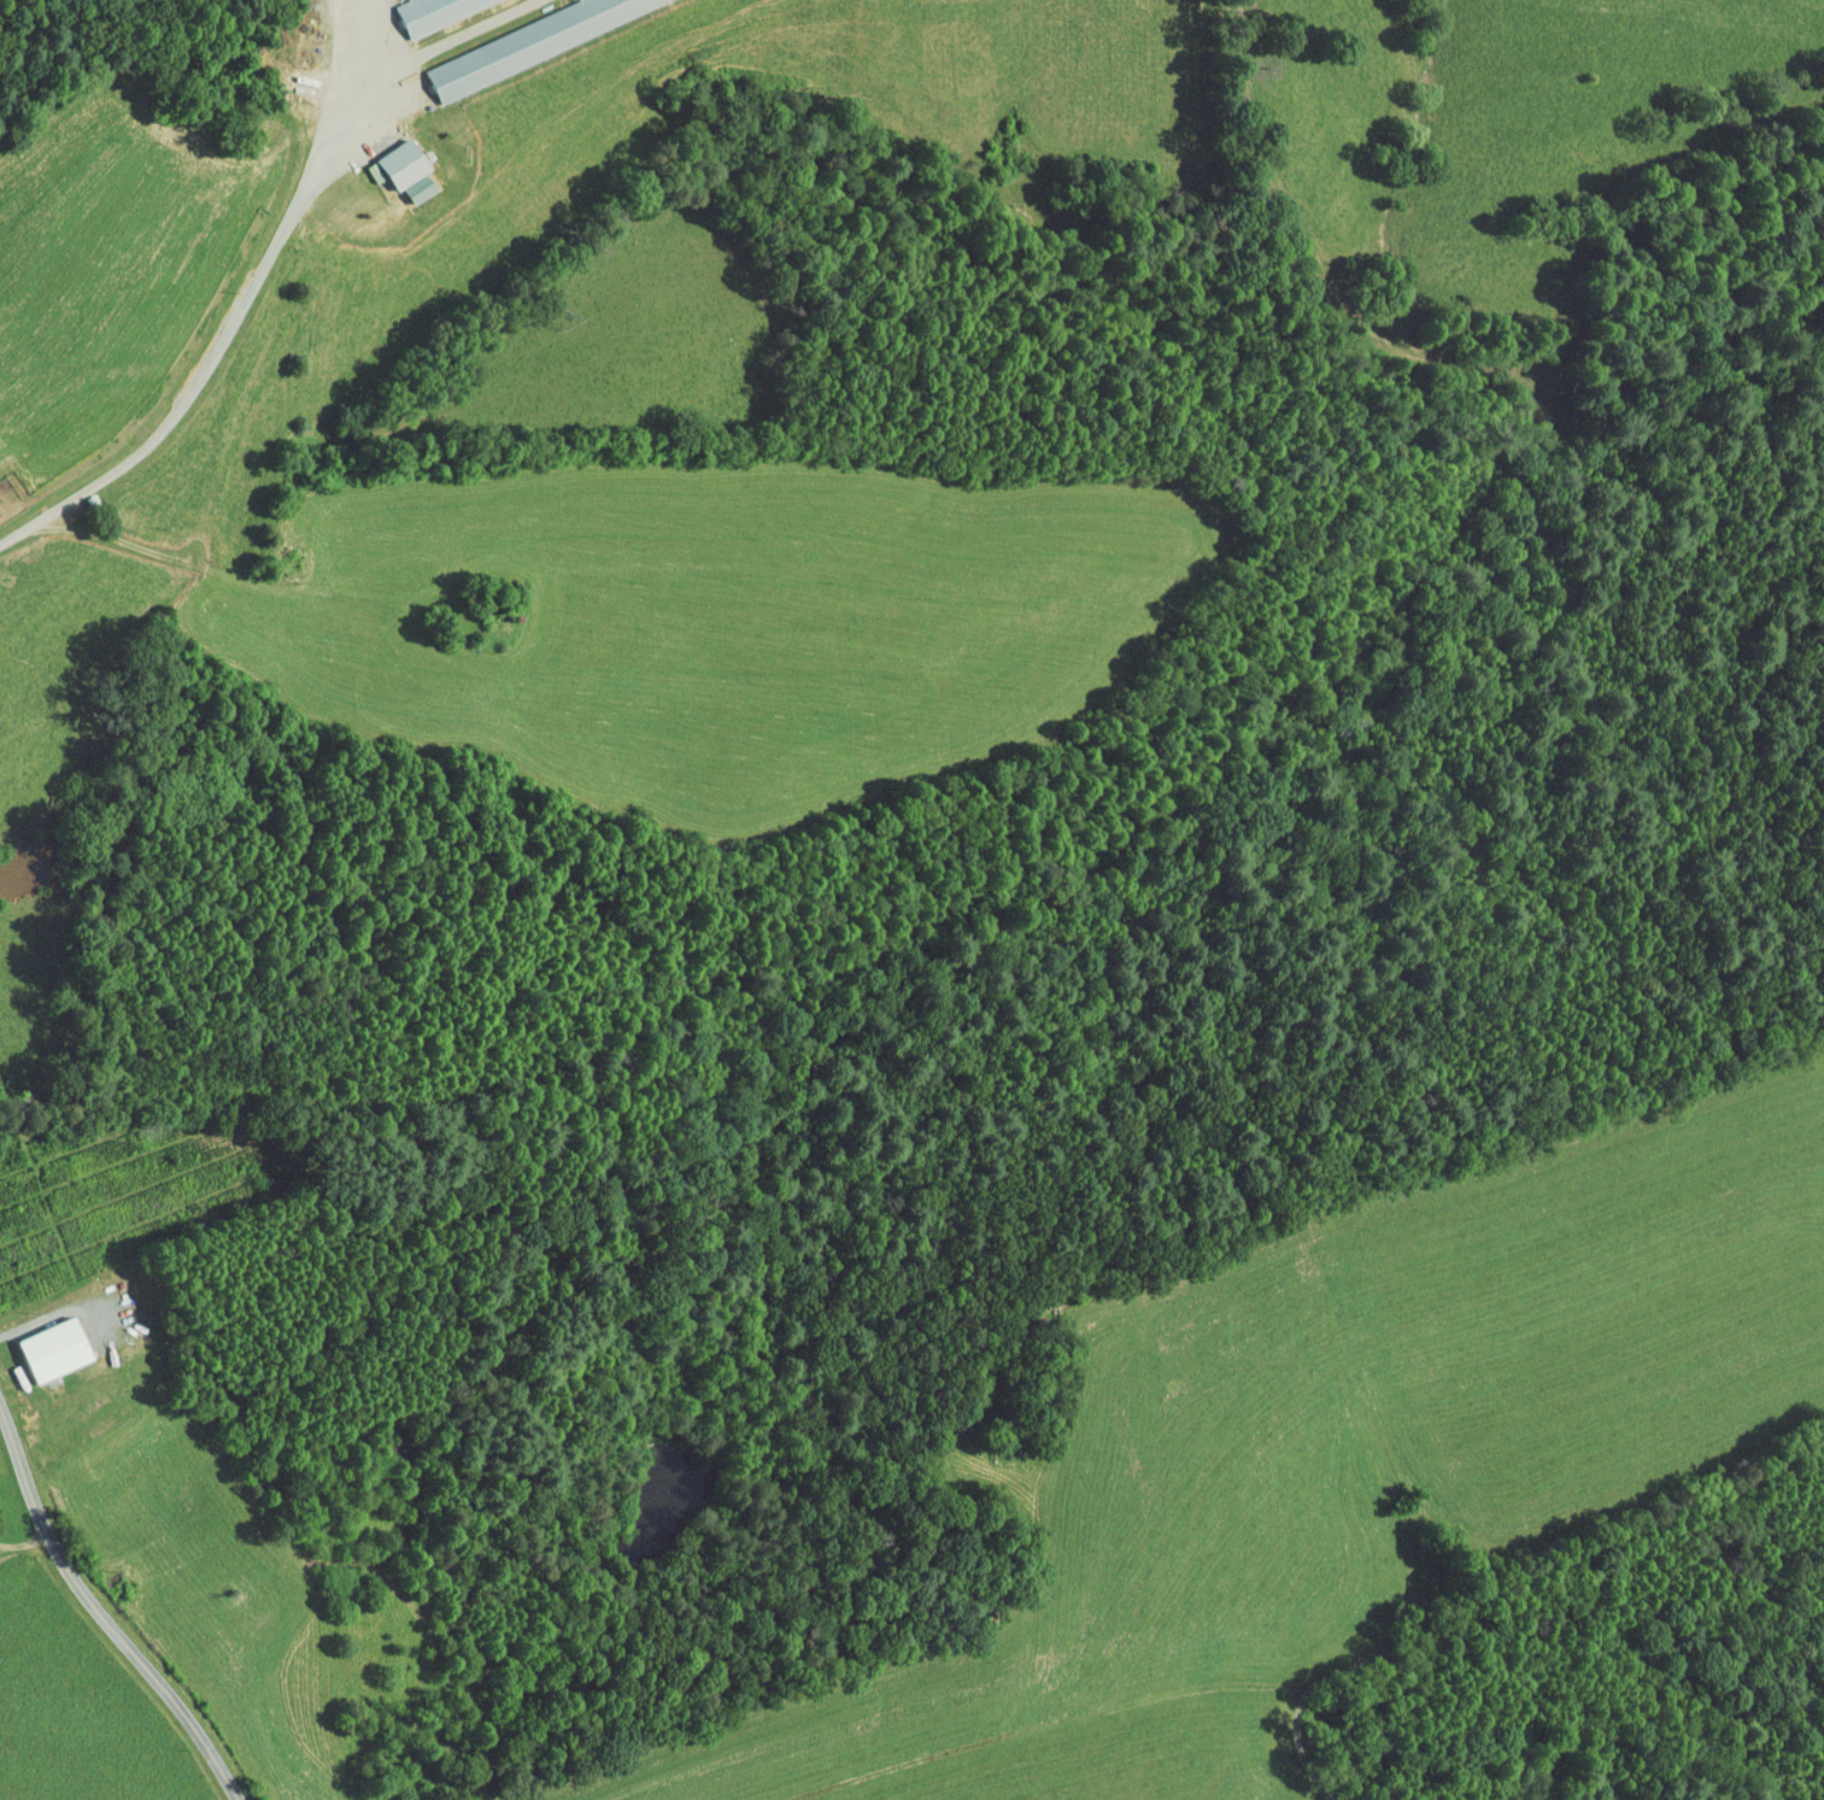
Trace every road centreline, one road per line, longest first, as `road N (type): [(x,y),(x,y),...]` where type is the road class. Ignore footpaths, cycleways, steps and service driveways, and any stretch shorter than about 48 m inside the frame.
road 1 (residential): [(1296,1799),(1244,1760),(1243,1717),(1261,1682),(1285,1660),(1697,1491),(1823,1412)]
road 2 (residential): [(240,1799),(186,1716),(70,1570),(42,1519),(0,1401)]

